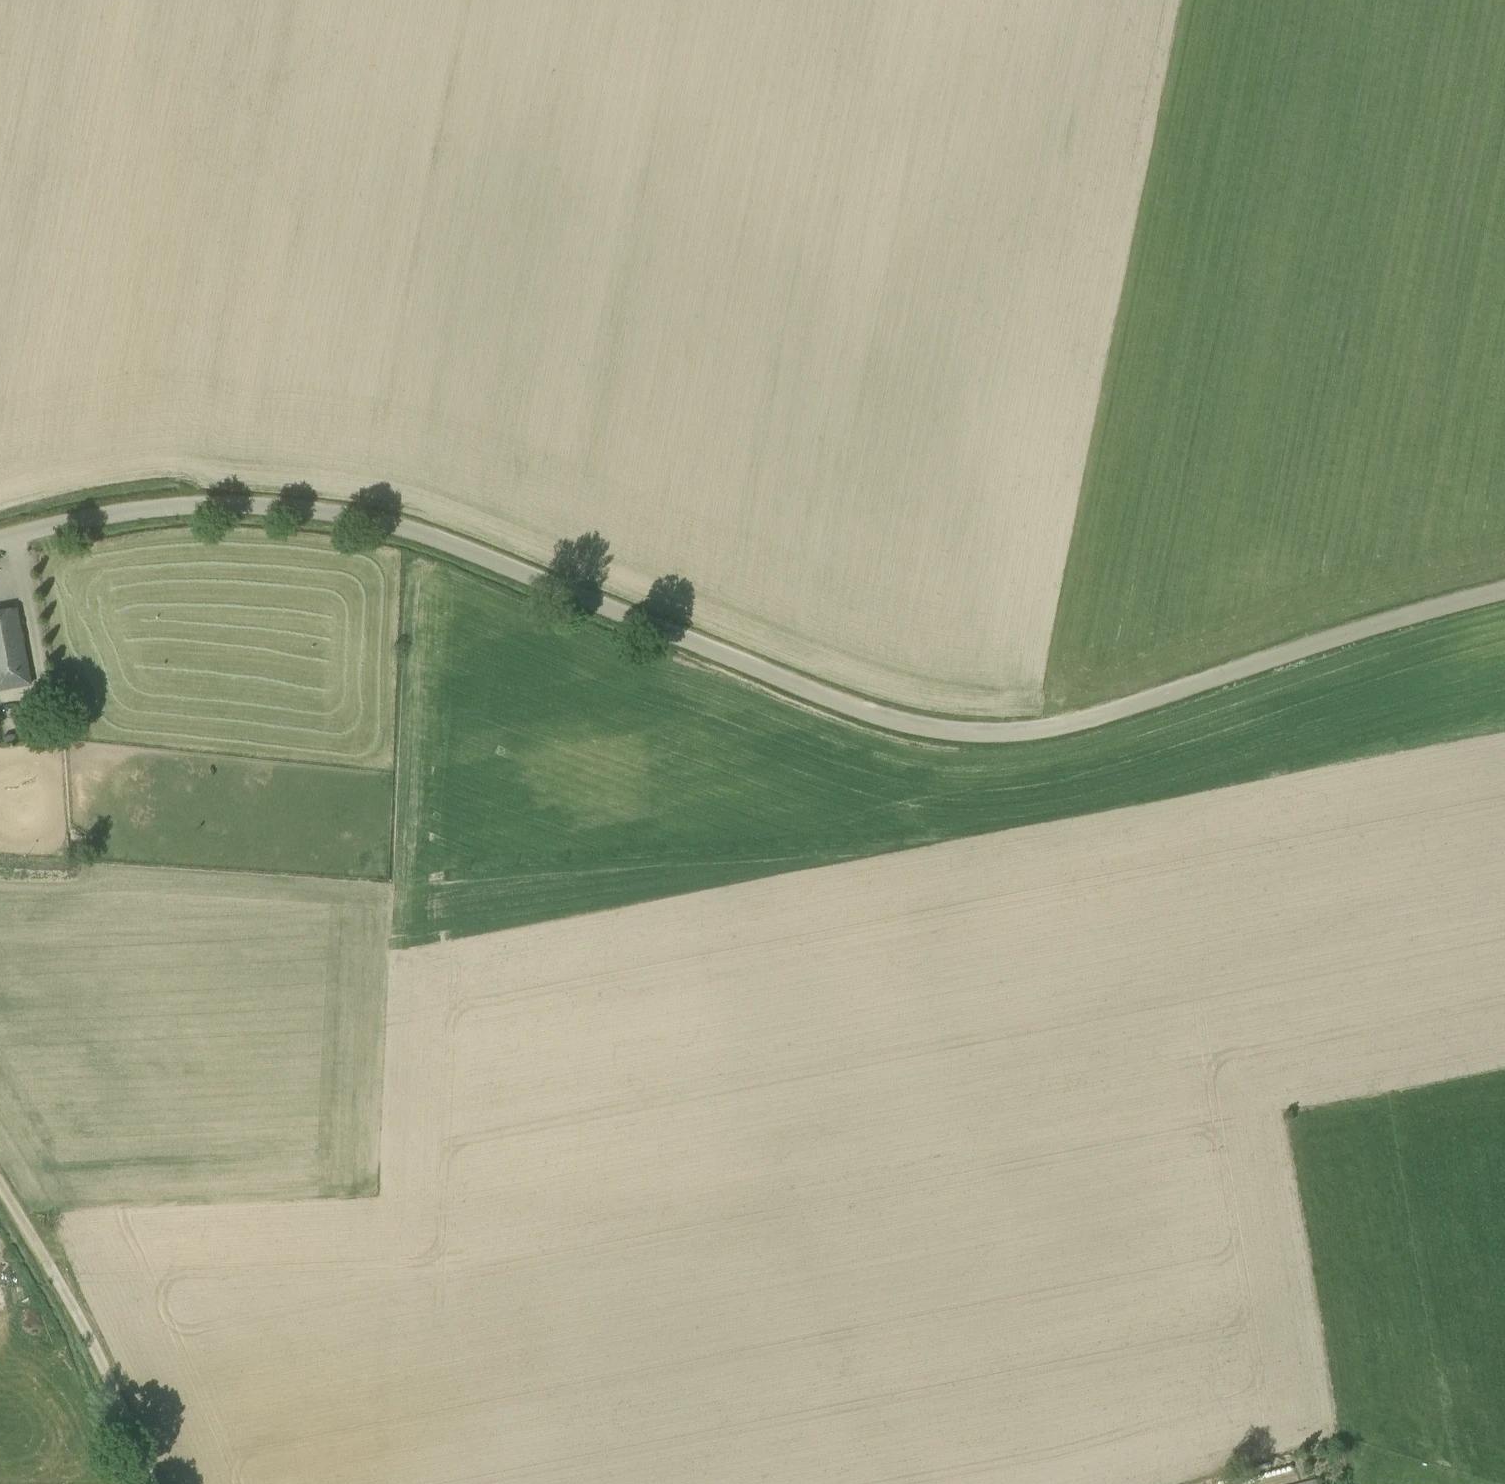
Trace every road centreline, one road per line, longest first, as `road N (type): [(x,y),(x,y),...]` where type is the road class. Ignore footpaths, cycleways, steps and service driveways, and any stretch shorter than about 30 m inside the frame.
road 1 (unclassified): [(0,540),(151,511),(236,508),(395,526),(844,706),(919,727),(1000,733),(1065,727),(1504,592)]
road 2 (unclassified): [(160,1483),(121,1367),(0,1156)]

